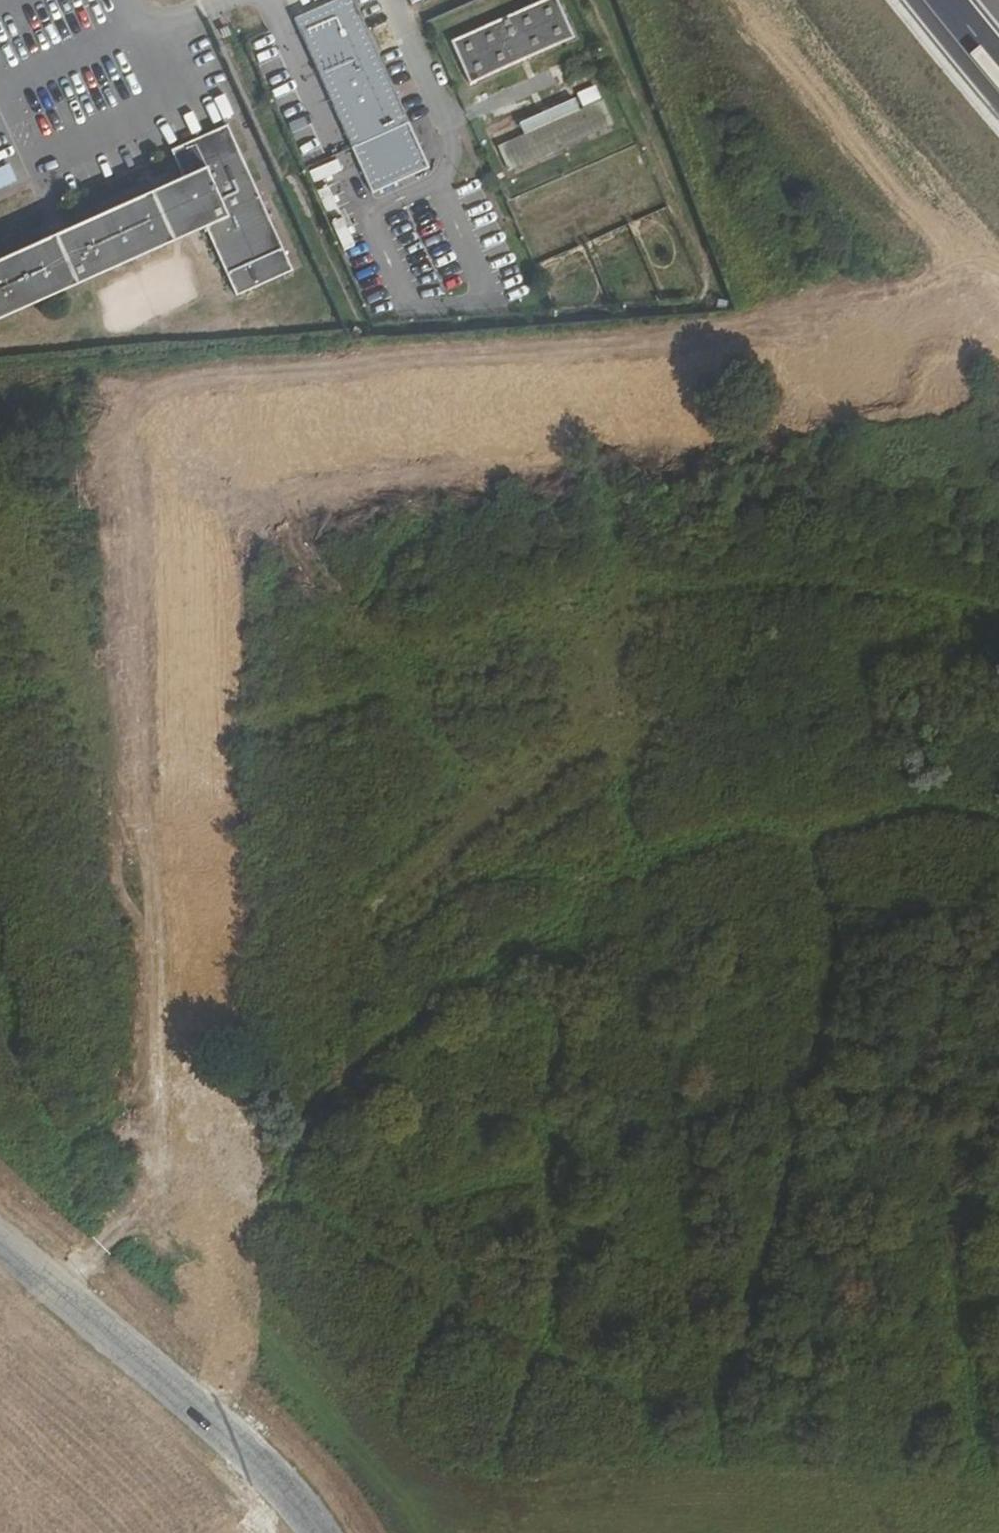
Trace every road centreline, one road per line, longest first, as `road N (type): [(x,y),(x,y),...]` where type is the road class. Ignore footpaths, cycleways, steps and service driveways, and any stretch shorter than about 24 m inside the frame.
road 1 (unclassified): [(321,1532),(263,1465),(0,1244)]

